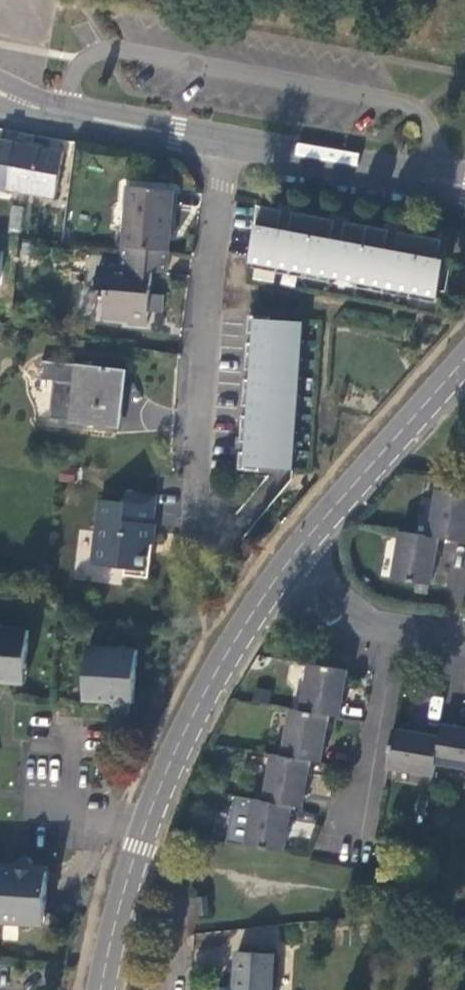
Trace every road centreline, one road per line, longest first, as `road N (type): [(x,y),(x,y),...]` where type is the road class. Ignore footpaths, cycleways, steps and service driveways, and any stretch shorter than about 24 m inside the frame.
road 1 (residential): [(280,554),(187,719),(103,943),(98,989)]
road 2 (residential): [(227,141),(198,429),(197,522)]
road 3 (residential): [(464,356),(280,554)]
road 4 (residential): [(400,639),(347,898)]
road 5 (residential): [(464,189),(227,141)]
road 6 (residential): [(227,141),(0,99)]
road 7 (residential): [(280,554),(400,639)]

